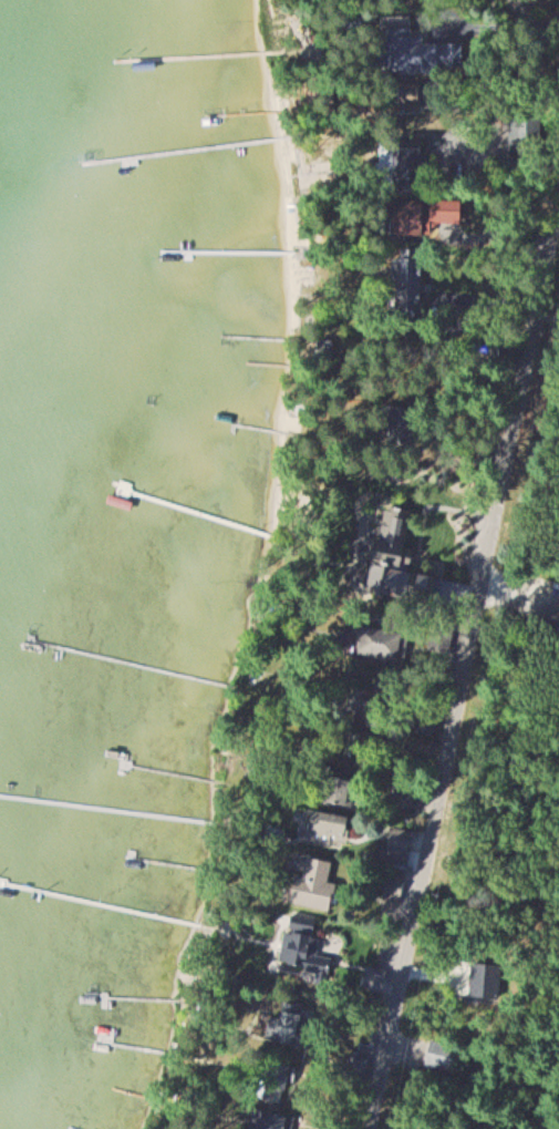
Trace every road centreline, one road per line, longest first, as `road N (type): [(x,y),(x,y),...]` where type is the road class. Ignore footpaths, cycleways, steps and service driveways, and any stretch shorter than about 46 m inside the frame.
road 1 (residential): [(375,1128),(558,245)]
road 2 (residential): [(558,30),(421,25)]

